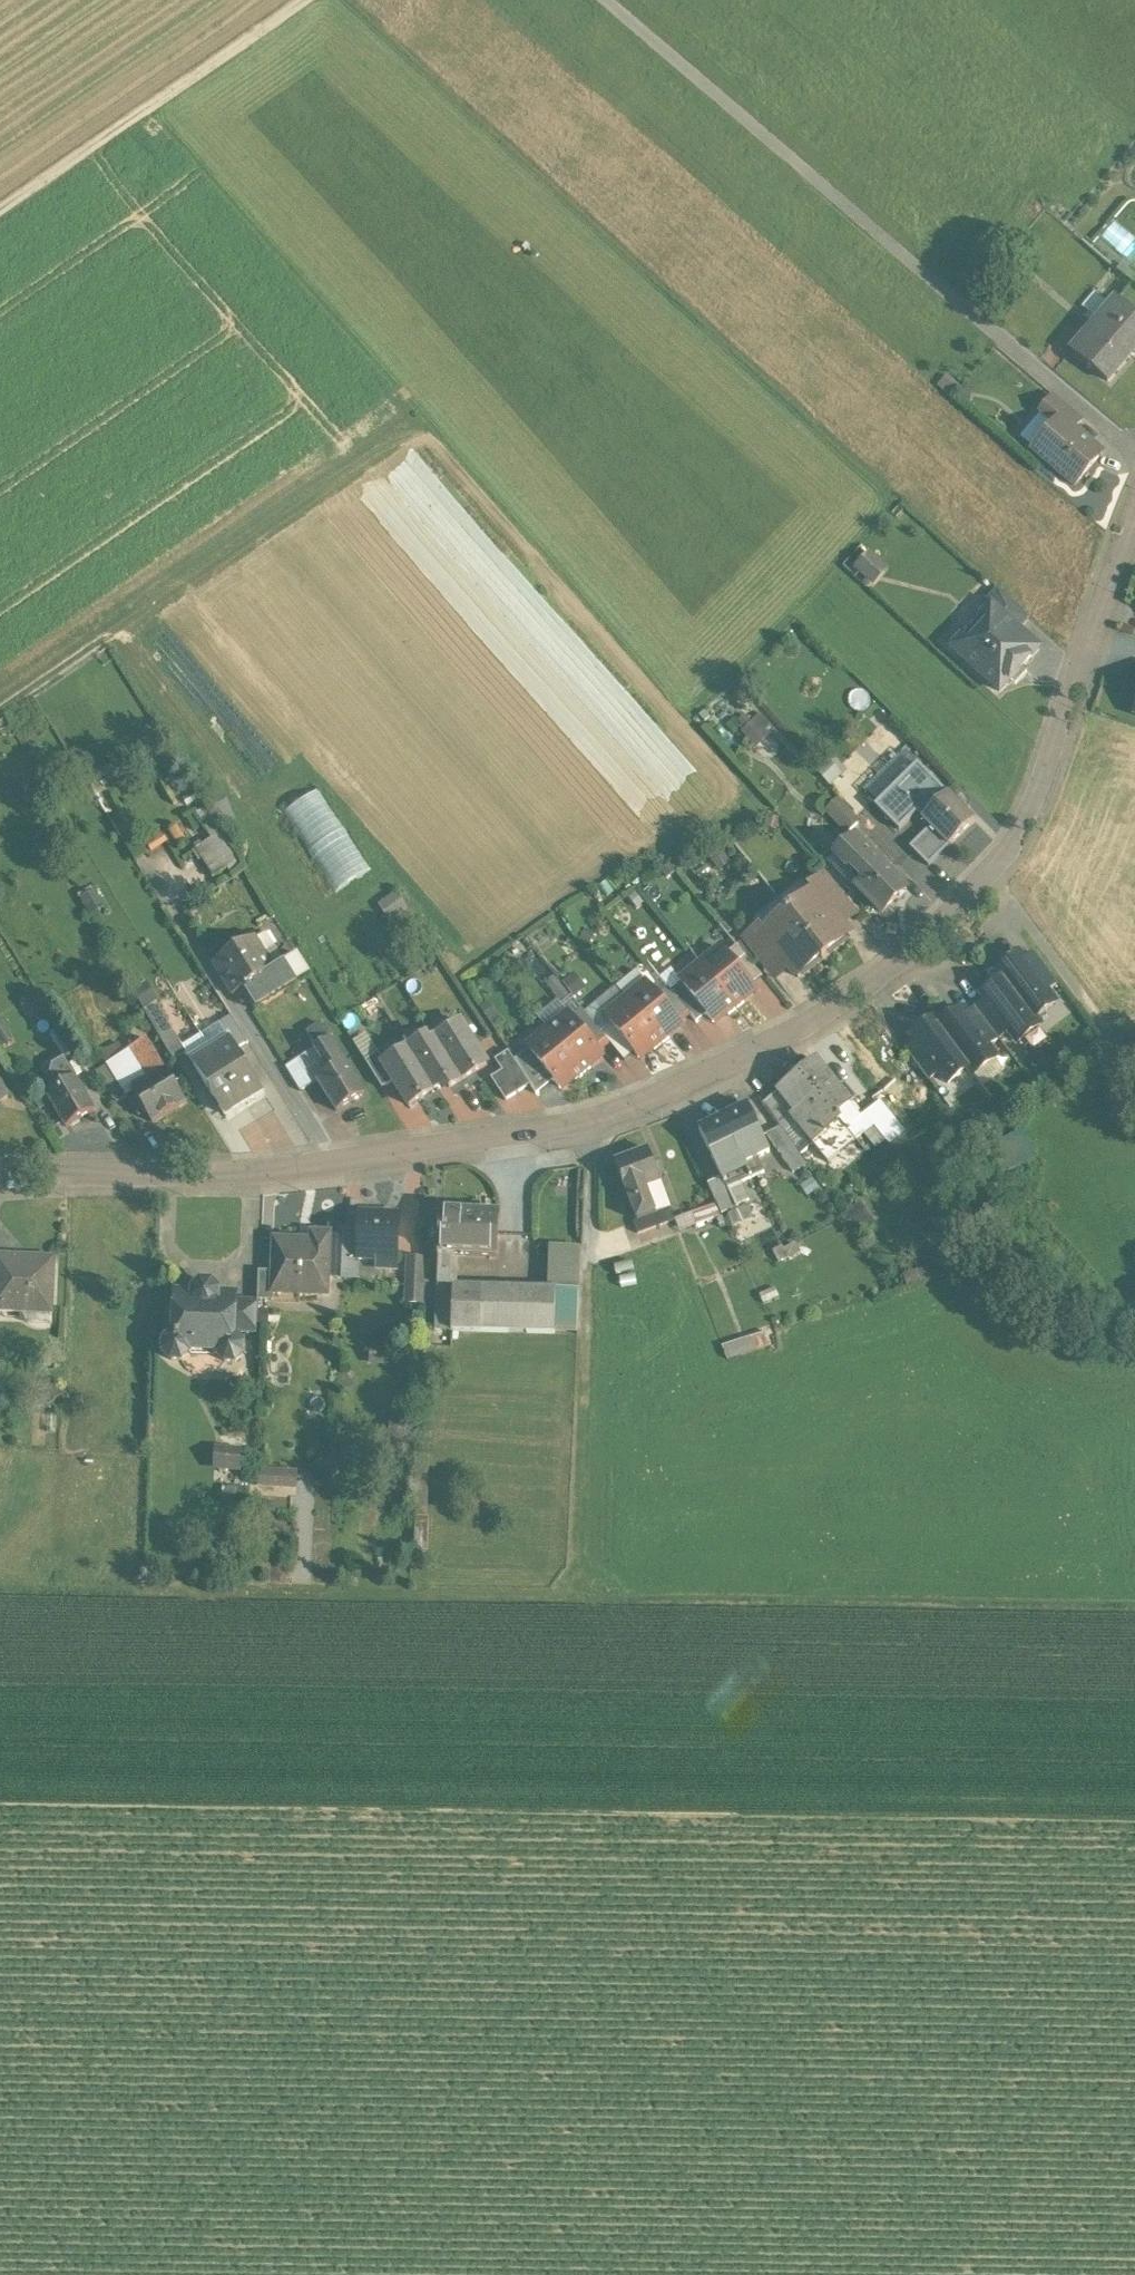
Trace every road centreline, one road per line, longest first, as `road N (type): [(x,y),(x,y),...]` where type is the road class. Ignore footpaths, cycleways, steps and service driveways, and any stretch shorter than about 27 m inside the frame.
road 1 (residential): [(0,1179),(259,1176),(545,1129),(639,1104),(798,1031),(896,966),(1003,868),(1045,779),(1134,514)]
road 2 (track): [(1134,1610),(572,1608),(0,1592)]
road 3 (track): [(1134,452),(610,0)]
road 4 (track): [(425,417),(0,714)]
road 5 (track): [(0,210),(304,0)]
road 6 (track): [(572,1608),(585,1264)]
road 7 (track): [(995,878),(1130,1064)]
road 8 (track): [(594,1118),(585,1264)]

